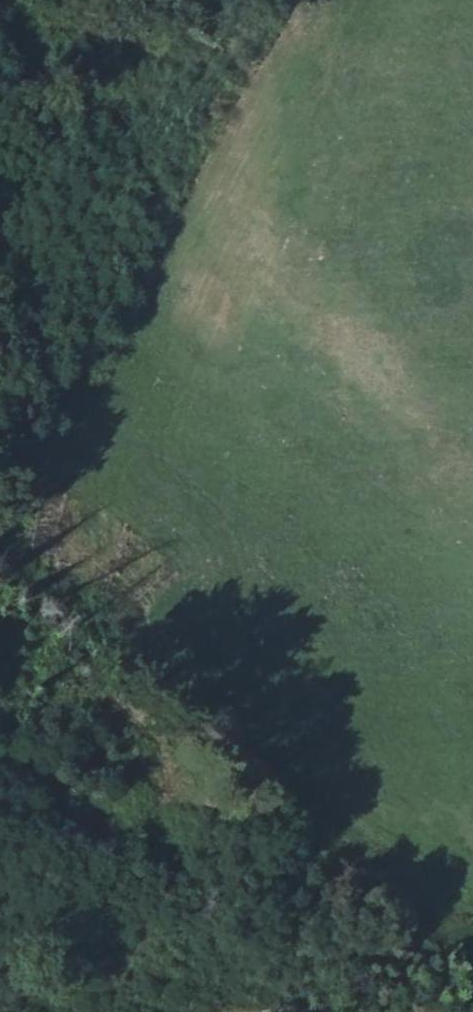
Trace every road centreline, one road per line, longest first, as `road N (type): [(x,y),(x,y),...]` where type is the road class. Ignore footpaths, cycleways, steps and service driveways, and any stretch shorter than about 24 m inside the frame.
road 1 (track): [(472,892),(291,802),(165,818)]

